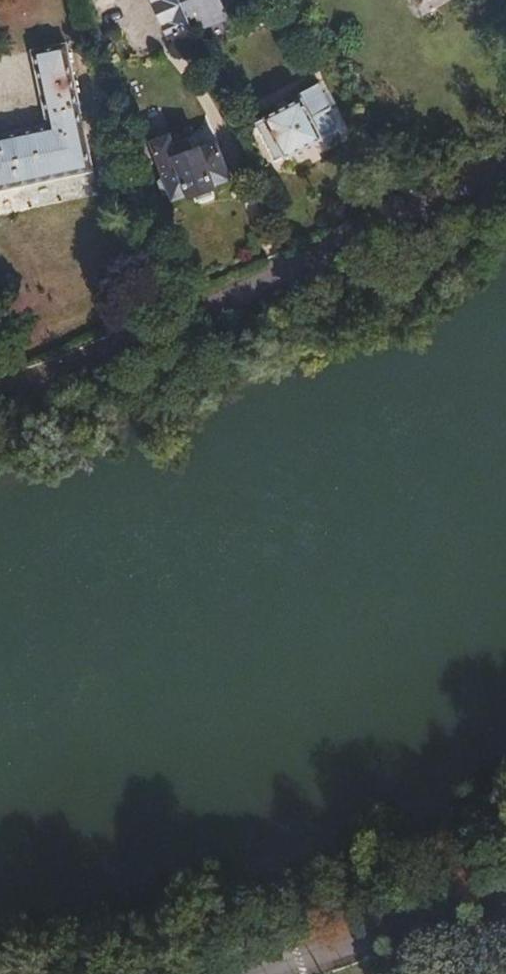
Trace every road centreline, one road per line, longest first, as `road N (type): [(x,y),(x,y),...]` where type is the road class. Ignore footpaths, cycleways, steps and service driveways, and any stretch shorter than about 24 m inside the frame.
road 1 (residential): [(505,166),(145,330),(0,386)]

